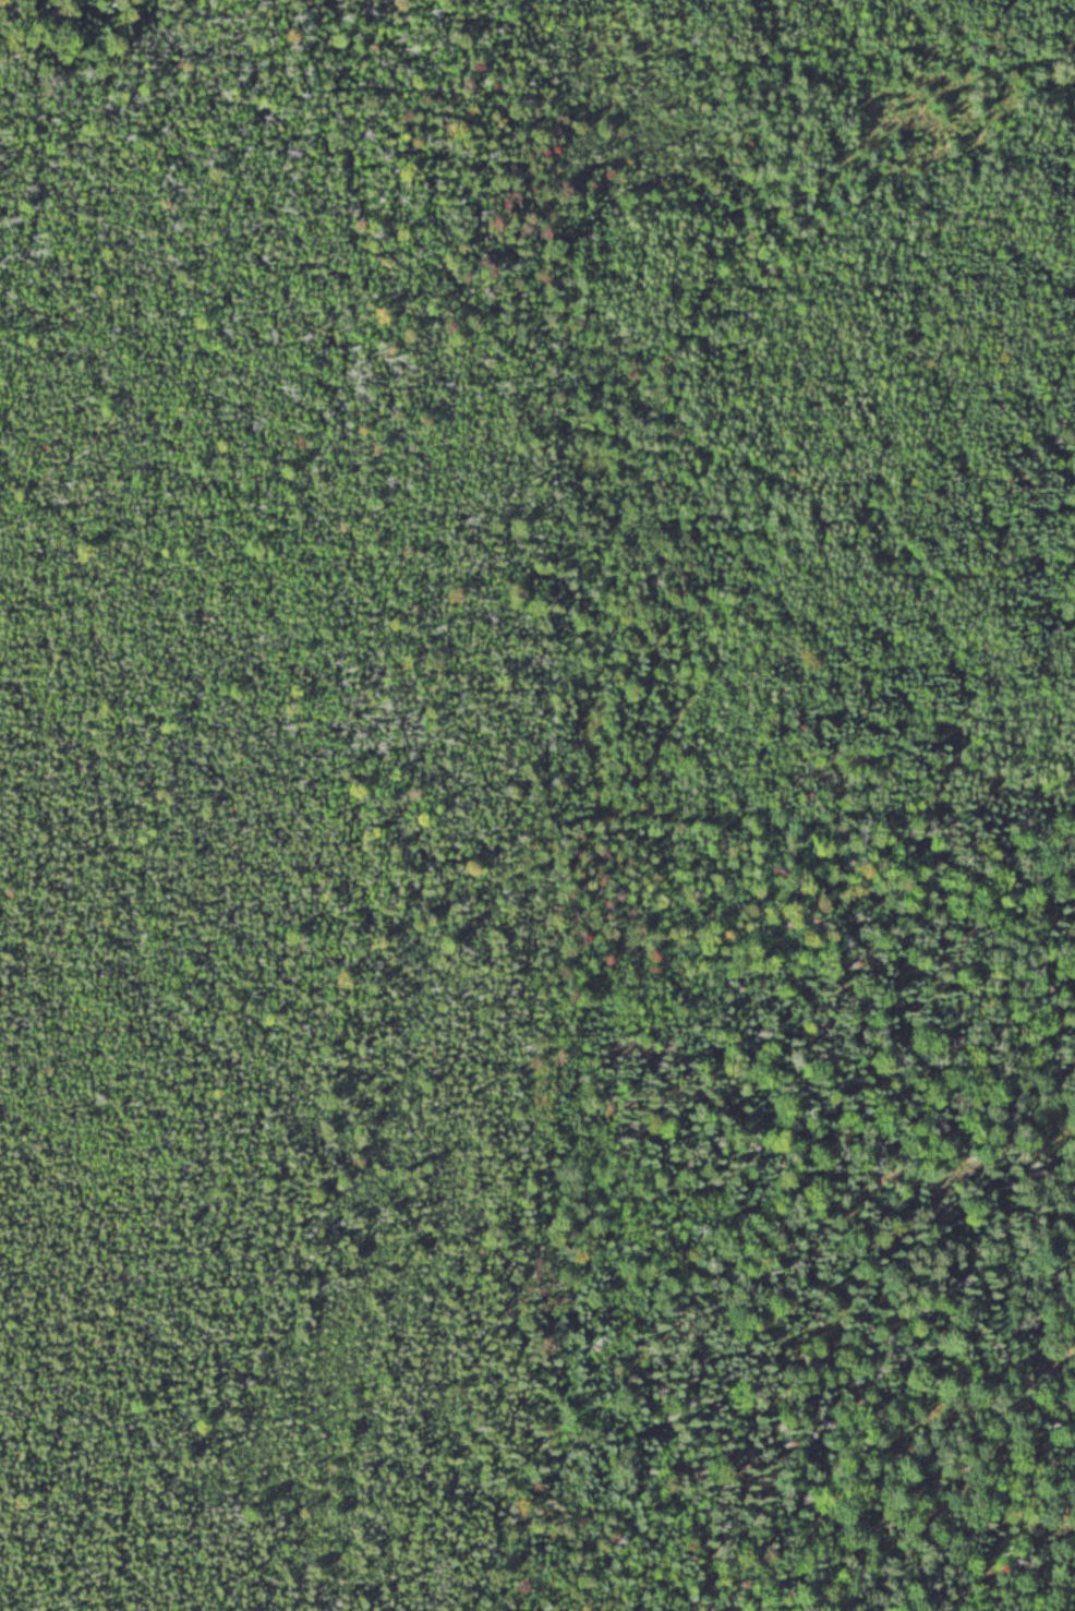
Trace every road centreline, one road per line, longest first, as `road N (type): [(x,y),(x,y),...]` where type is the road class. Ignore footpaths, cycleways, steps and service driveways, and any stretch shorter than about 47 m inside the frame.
road 1 (track): [(1074,1313),(877,1411),(790,1469),(749,1518),(765,1610)]

